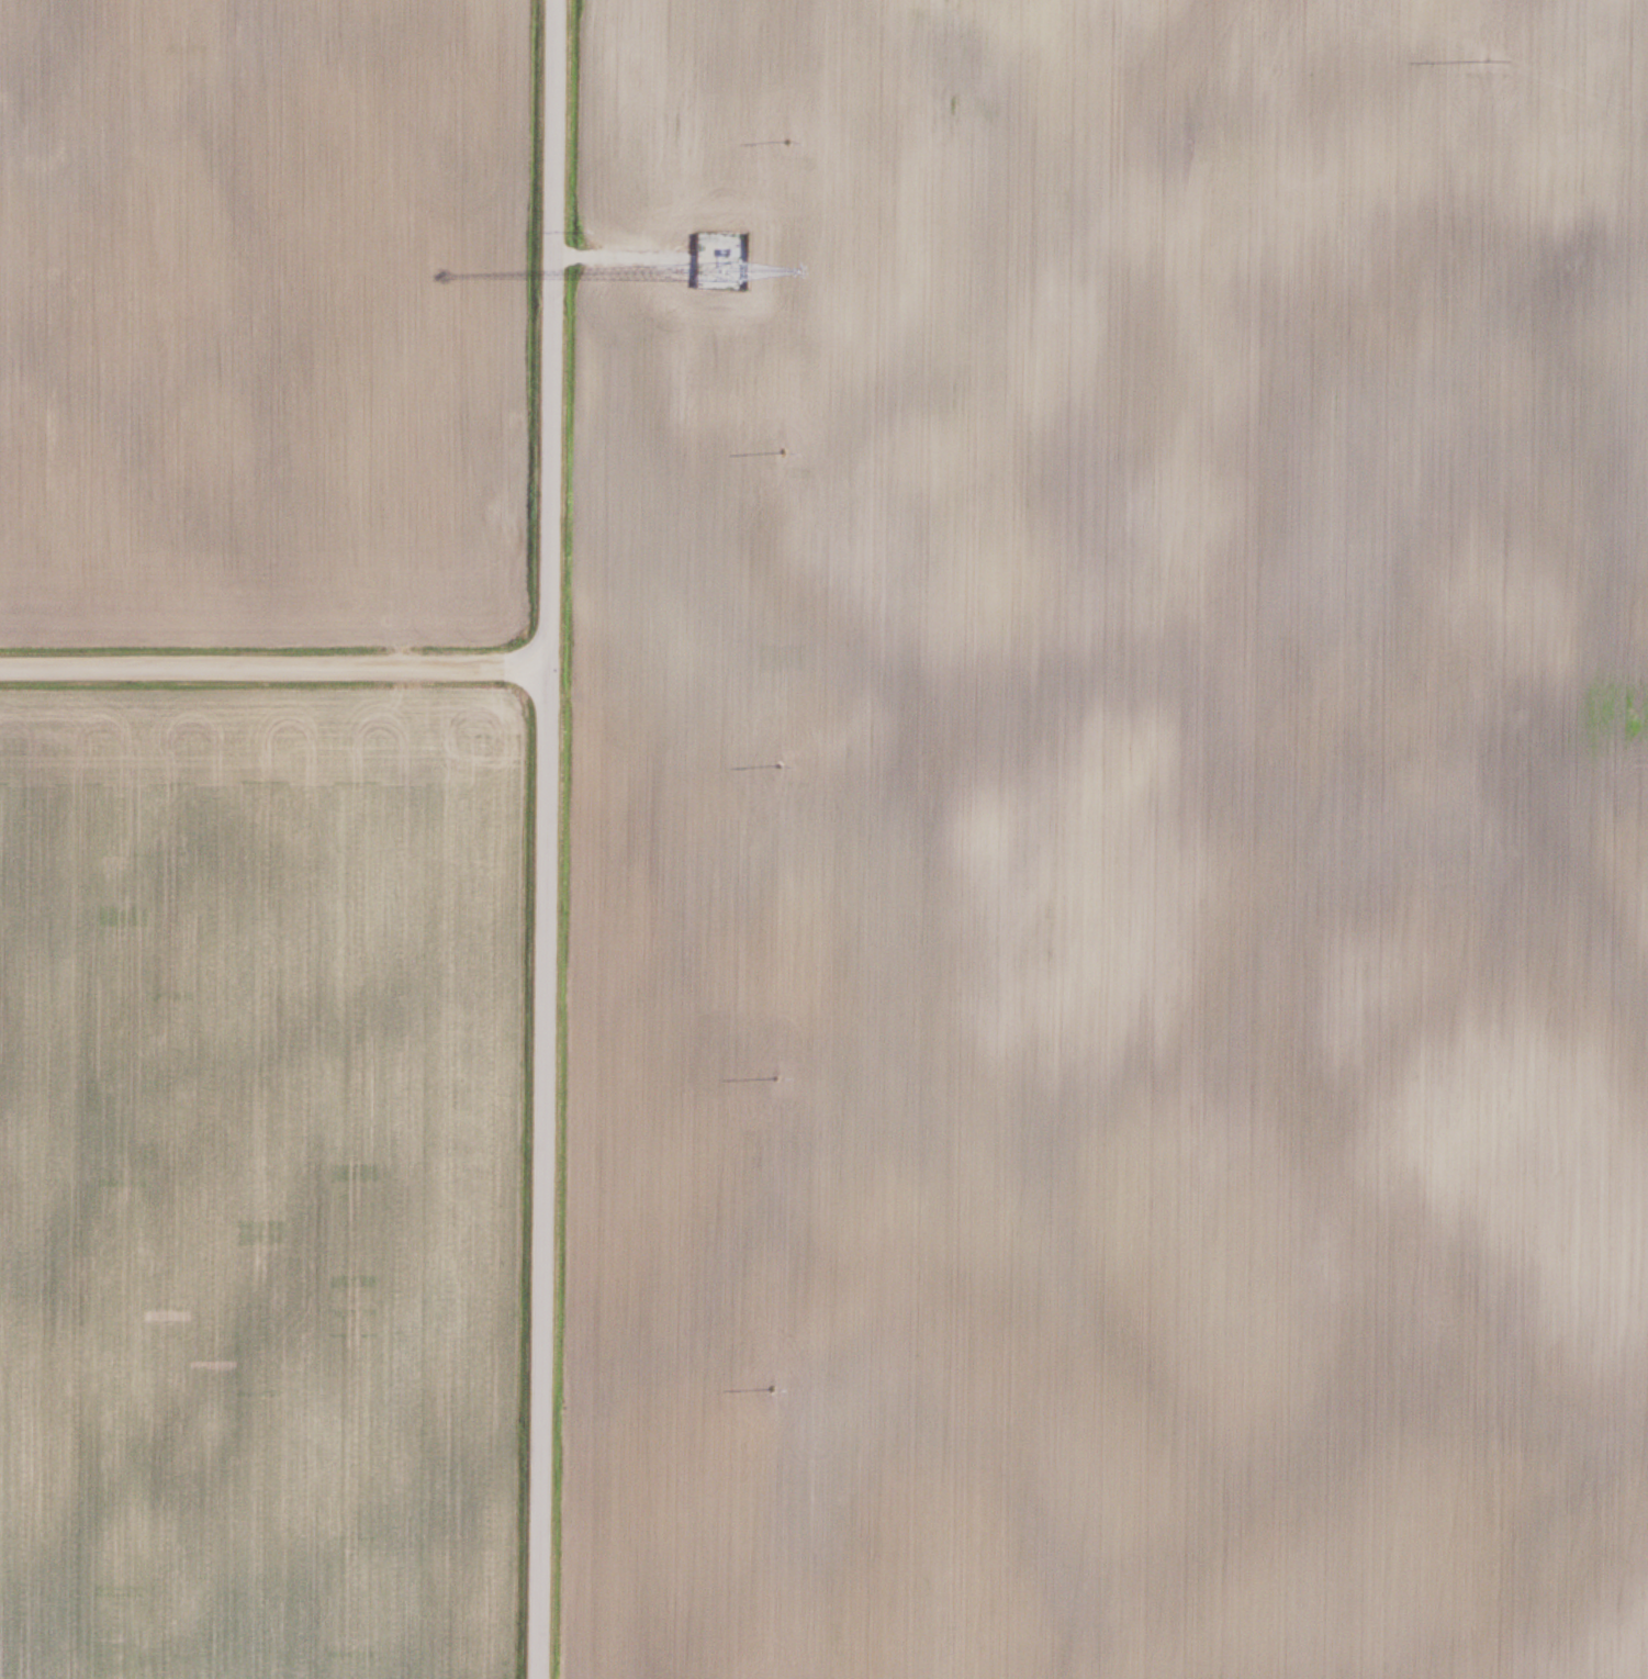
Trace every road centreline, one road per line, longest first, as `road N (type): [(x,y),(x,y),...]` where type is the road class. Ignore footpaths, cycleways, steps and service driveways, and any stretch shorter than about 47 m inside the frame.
road 1 (residential): [(547,1678),(568,0)]
road 2 (residential): [(0,672),(562,674)]

